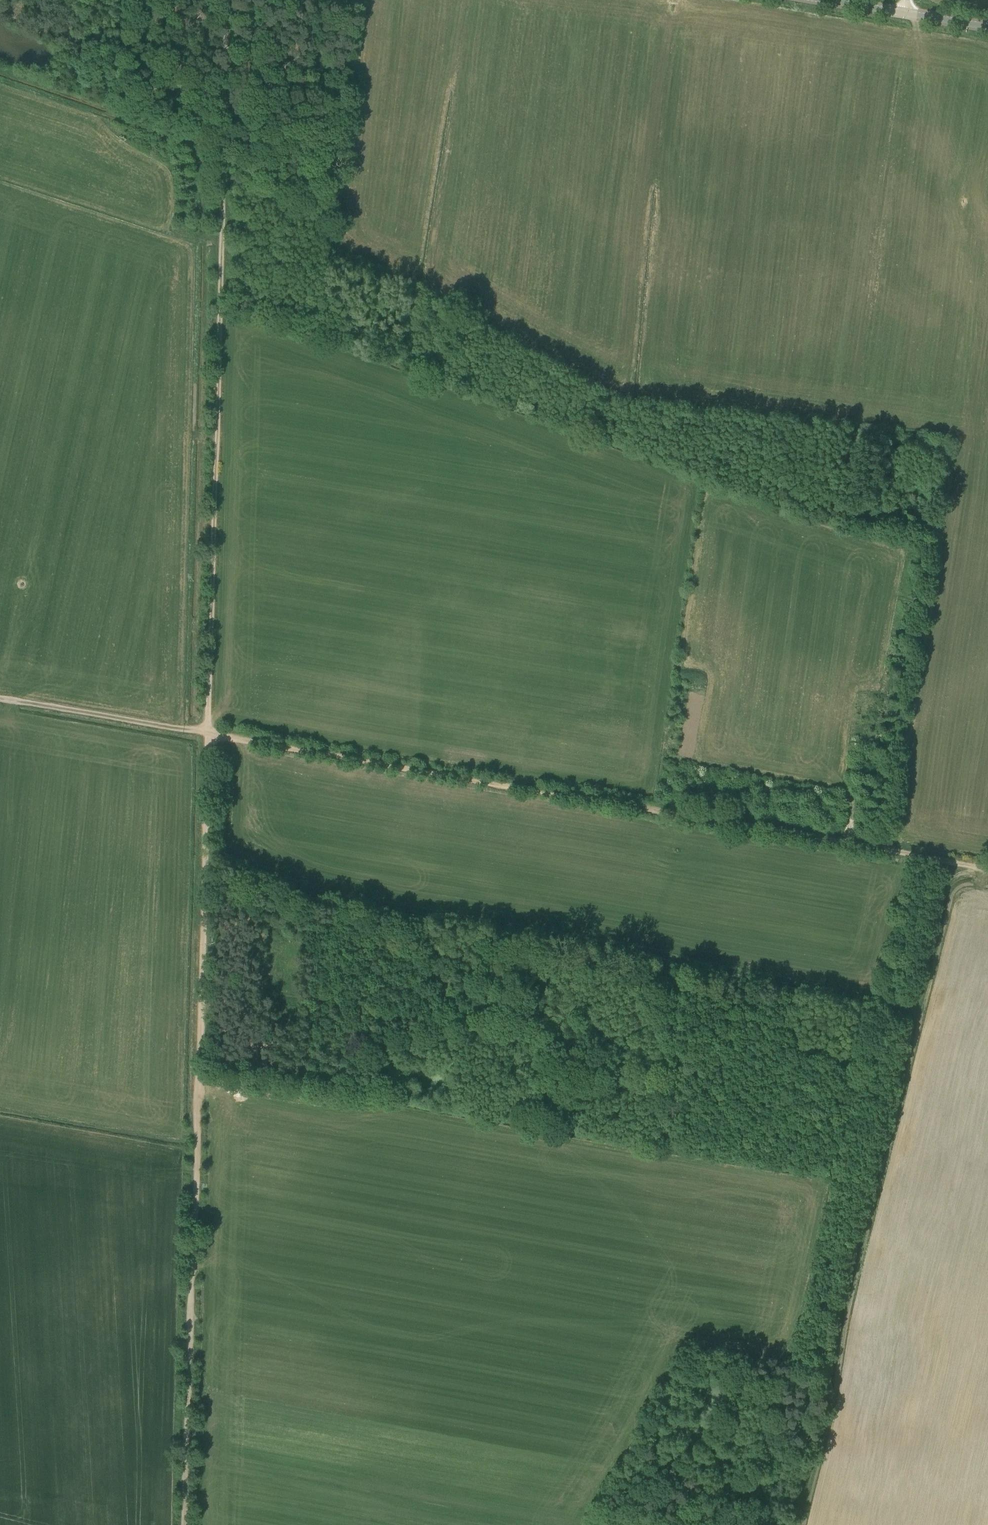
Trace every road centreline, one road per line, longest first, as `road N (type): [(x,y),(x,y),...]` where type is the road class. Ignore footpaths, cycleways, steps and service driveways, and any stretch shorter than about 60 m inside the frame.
road 1 (track): [(206,736),(987,864)]
road 2 (track): [(185,1524),(206,736)]
road 3 (track): [(206,736),(227,0)]

